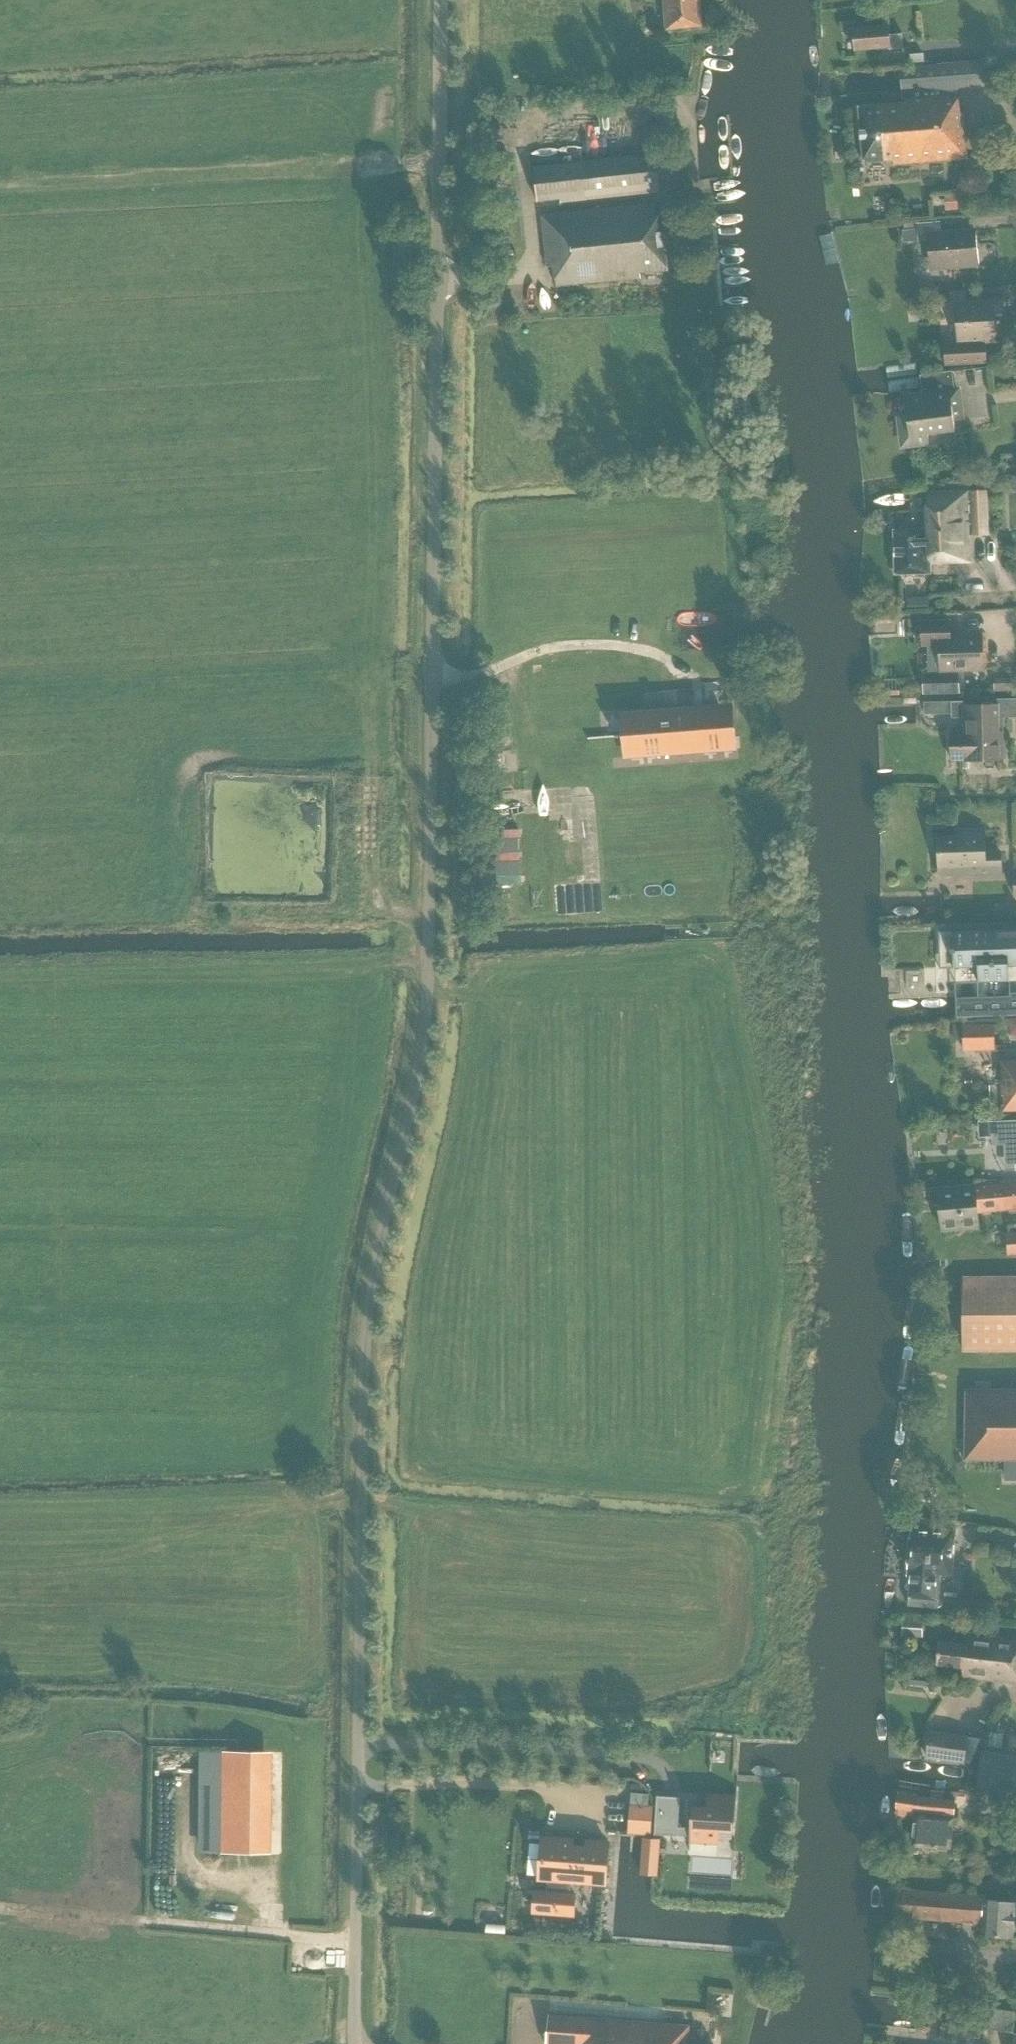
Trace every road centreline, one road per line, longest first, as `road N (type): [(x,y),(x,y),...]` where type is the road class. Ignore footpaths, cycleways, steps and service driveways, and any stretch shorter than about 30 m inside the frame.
road 1 (unclassified): [(355,2043),(364,1320),(400,1166),(425,987),(439,0)]
road 2 (track): [(354,1944),(0,1909)]

